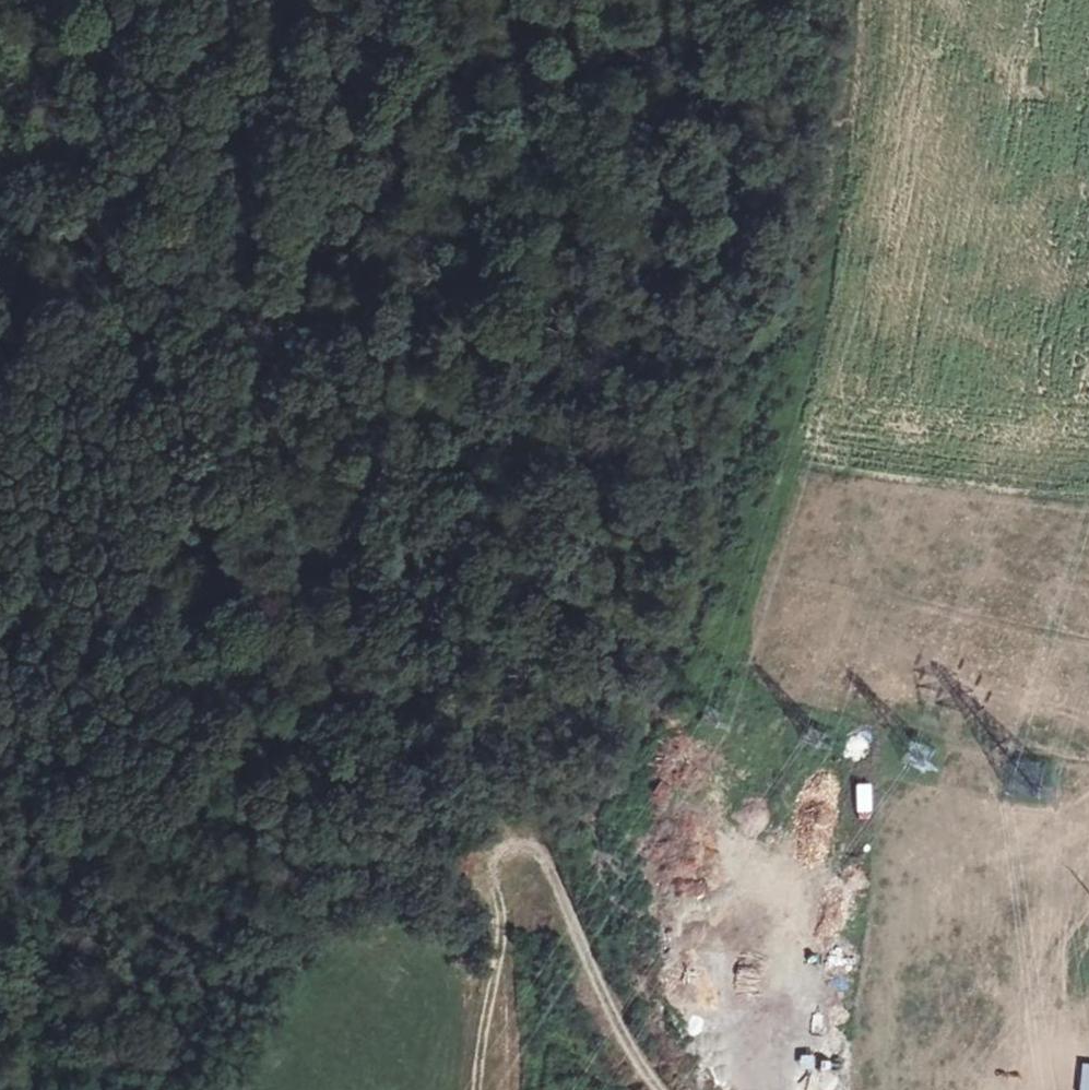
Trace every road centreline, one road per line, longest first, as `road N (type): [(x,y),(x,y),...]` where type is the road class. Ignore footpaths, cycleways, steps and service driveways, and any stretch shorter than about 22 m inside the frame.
road 1 (track): [(657,1089),(599,1000),(536,850)]
road 2 (track): [(500,1089),(504,870),(516,854),(536,850)]

